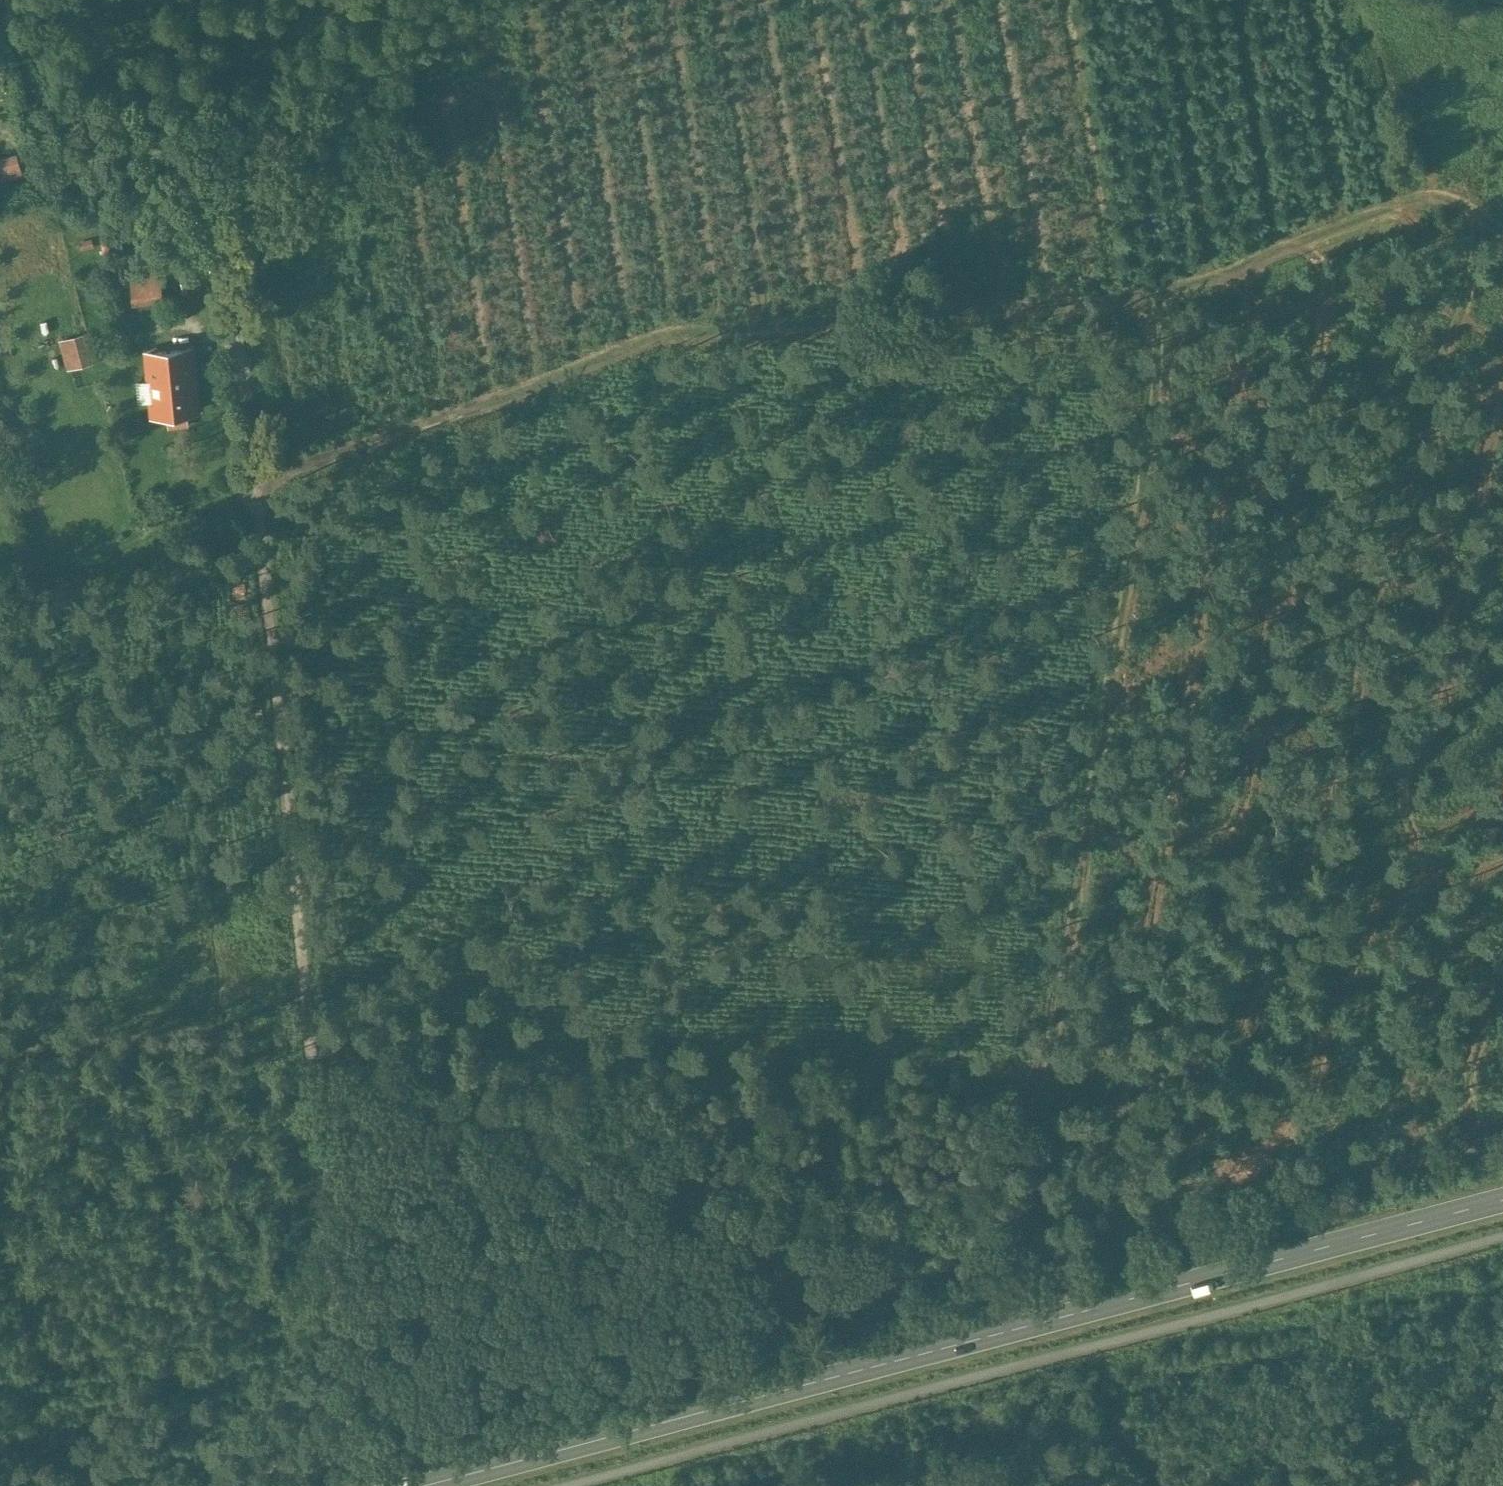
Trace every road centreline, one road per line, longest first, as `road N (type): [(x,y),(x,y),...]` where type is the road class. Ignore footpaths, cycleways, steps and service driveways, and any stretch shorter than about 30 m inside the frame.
road 1 (unclassified): [(354,1485),(222,165),(213,150),(195,145),(40,178)]
road 2 (secondary): [(1502,1200),(420,1485)]

